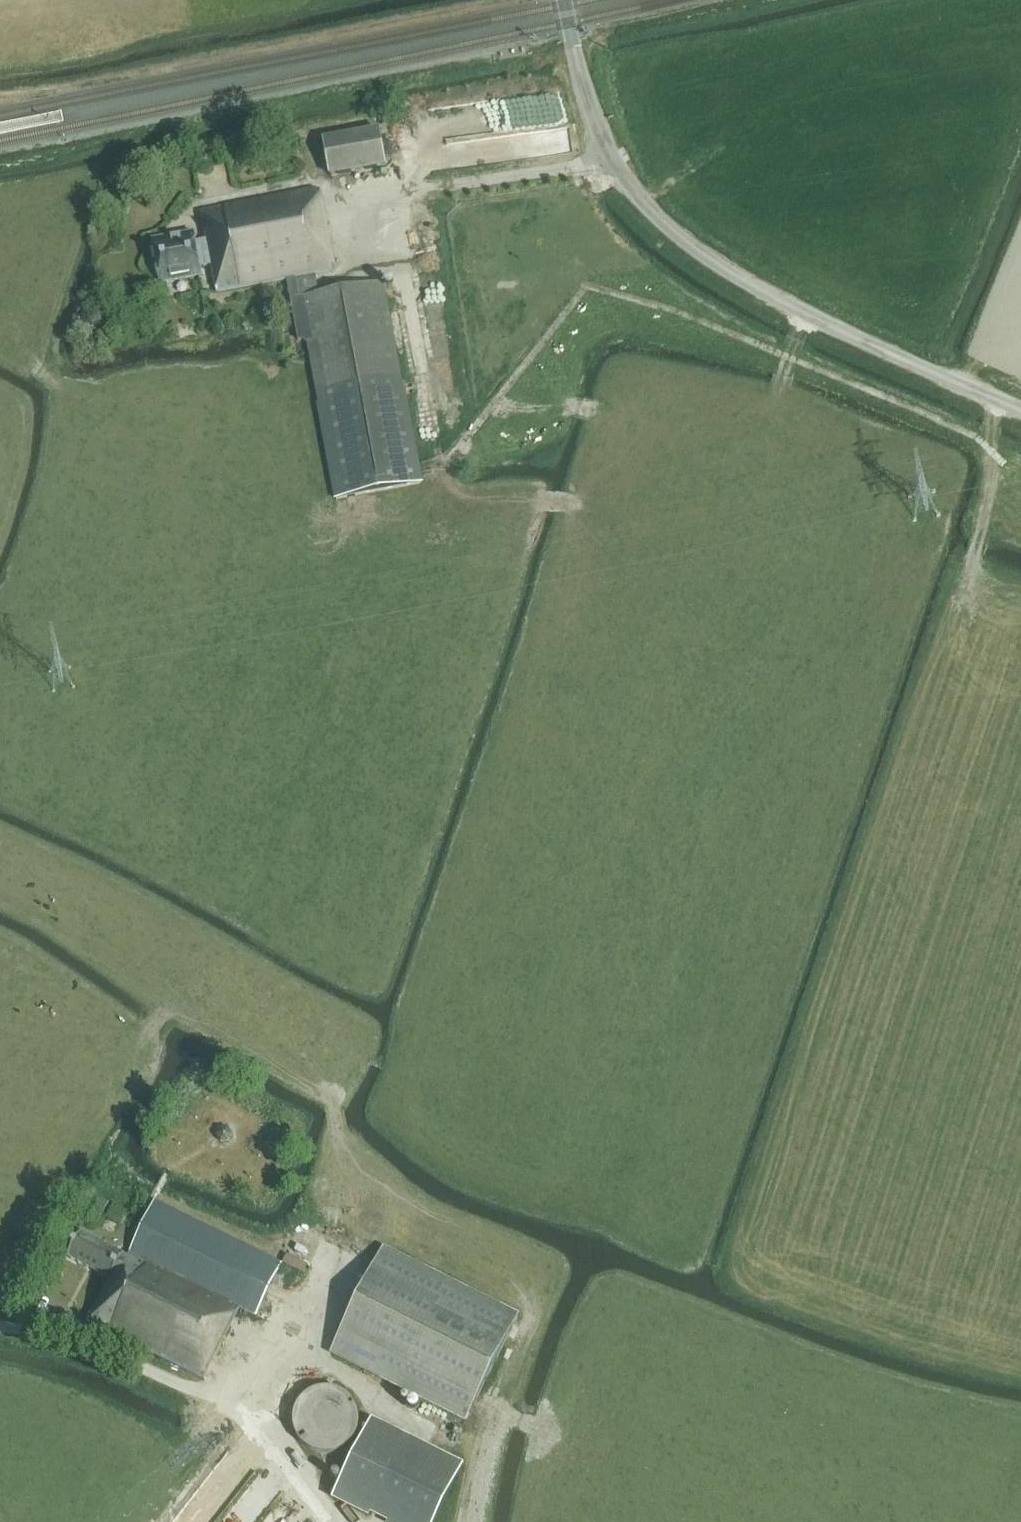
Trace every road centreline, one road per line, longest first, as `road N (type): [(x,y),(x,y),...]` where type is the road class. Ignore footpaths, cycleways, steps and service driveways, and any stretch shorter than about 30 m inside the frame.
road 1 (tertiary): [(1020,410),(723,267),(638,195),(609,153),(564,0)]

